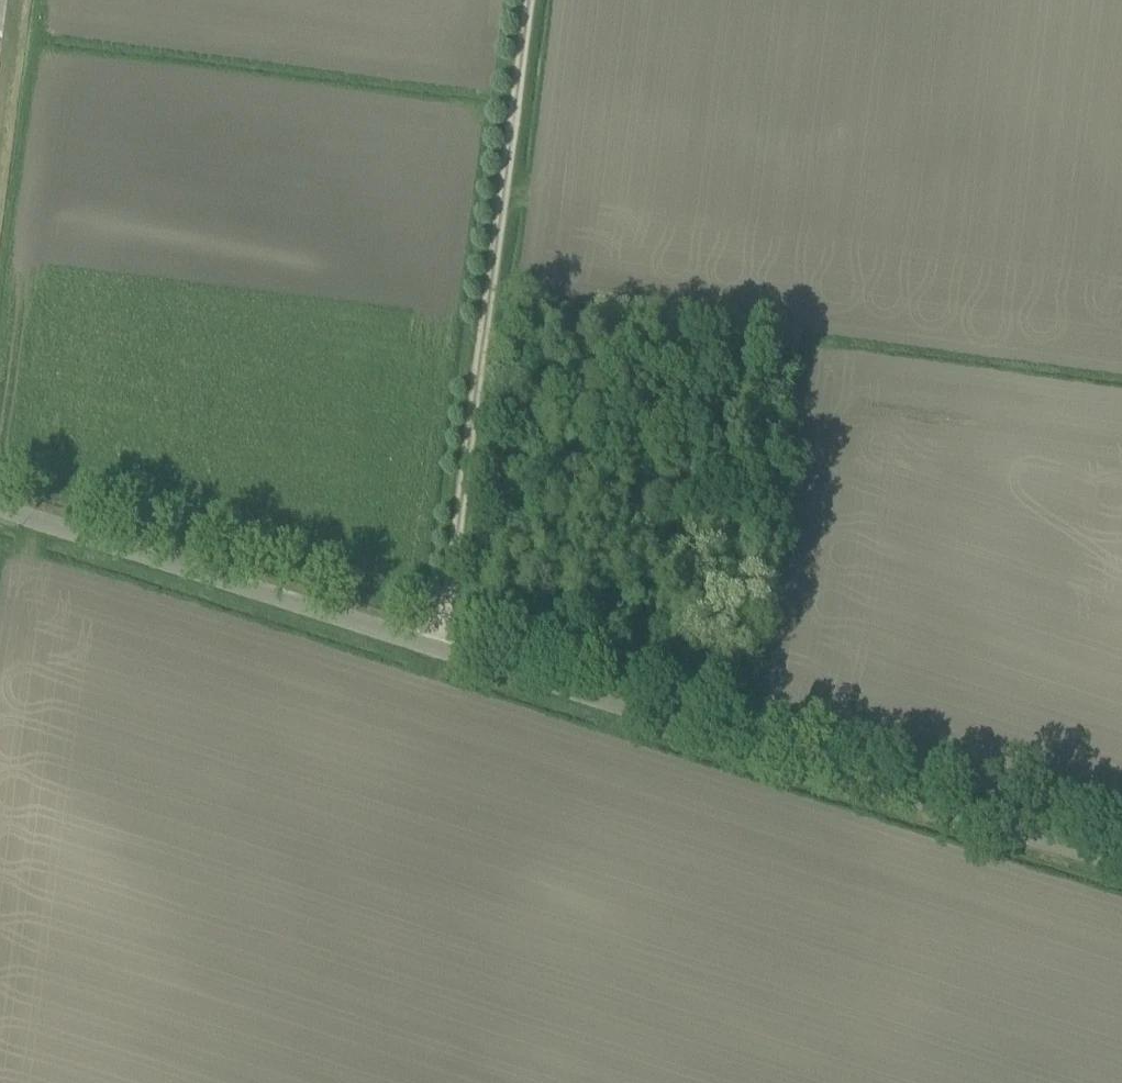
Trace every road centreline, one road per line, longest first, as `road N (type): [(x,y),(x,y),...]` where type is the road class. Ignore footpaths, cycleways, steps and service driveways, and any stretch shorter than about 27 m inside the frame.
road 1 (unclassified): [(1121,860),(0,501)]
road 2 (track): [(526,0),(439,641)]

